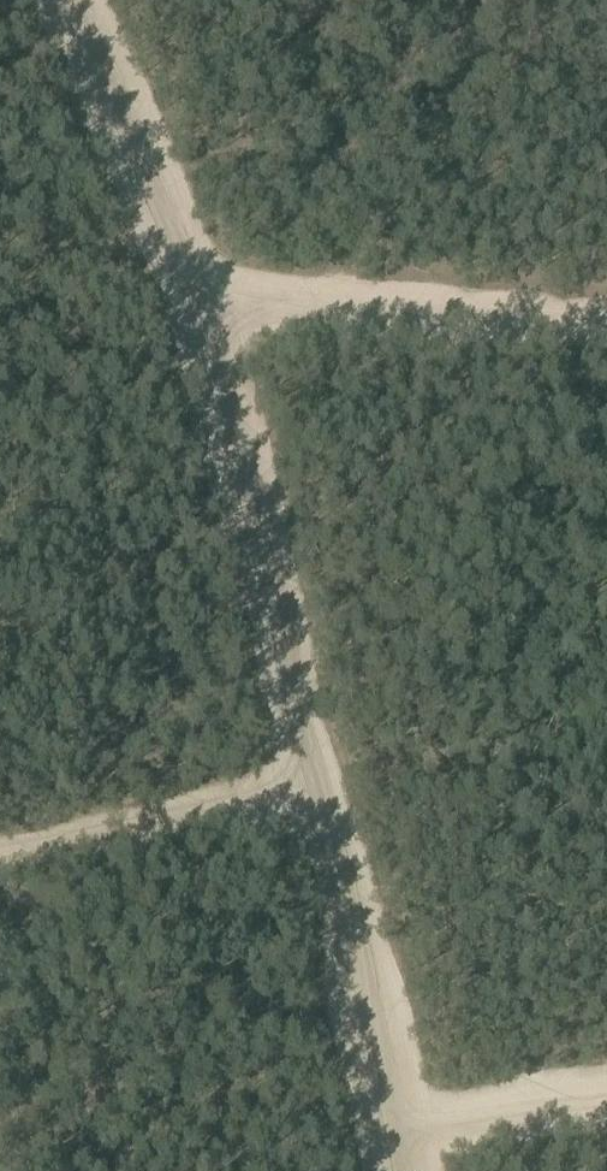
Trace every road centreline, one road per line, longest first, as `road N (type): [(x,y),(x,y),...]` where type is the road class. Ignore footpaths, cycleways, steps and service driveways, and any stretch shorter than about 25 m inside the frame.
road 1 (track): [(59,0),(193,300),(390,1170)]
road 2 (track): [(193,300),(606,333)]
road 3 (track): [(304,793),(0,858)]
road 4 (track): [(381,1132),(606,1101)]

